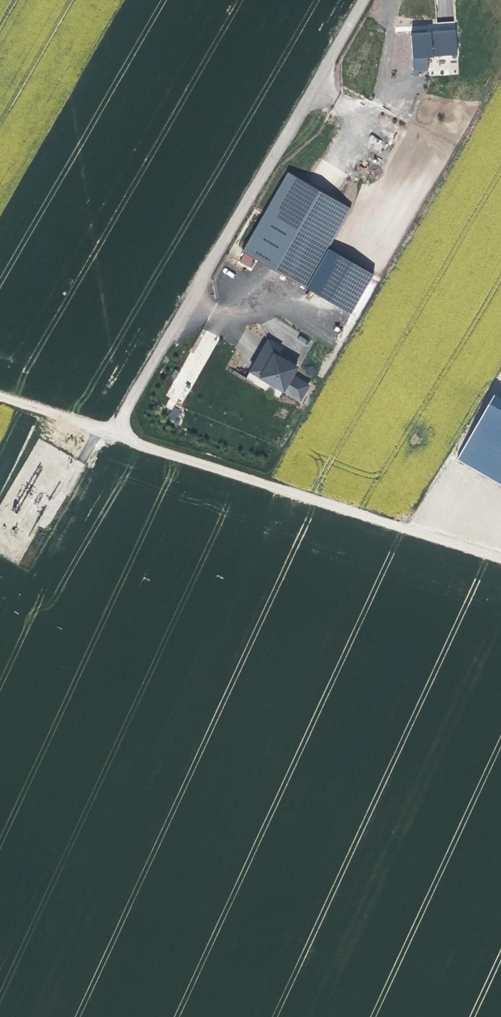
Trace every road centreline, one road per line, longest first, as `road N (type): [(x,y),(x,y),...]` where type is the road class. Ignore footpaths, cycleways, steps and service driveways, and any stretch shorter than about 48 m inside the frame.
road 1 (unclassified): [(50,512),(85,453),(108,433),(364,0)]
road 2 (track): [(500,558),(0,399)]

